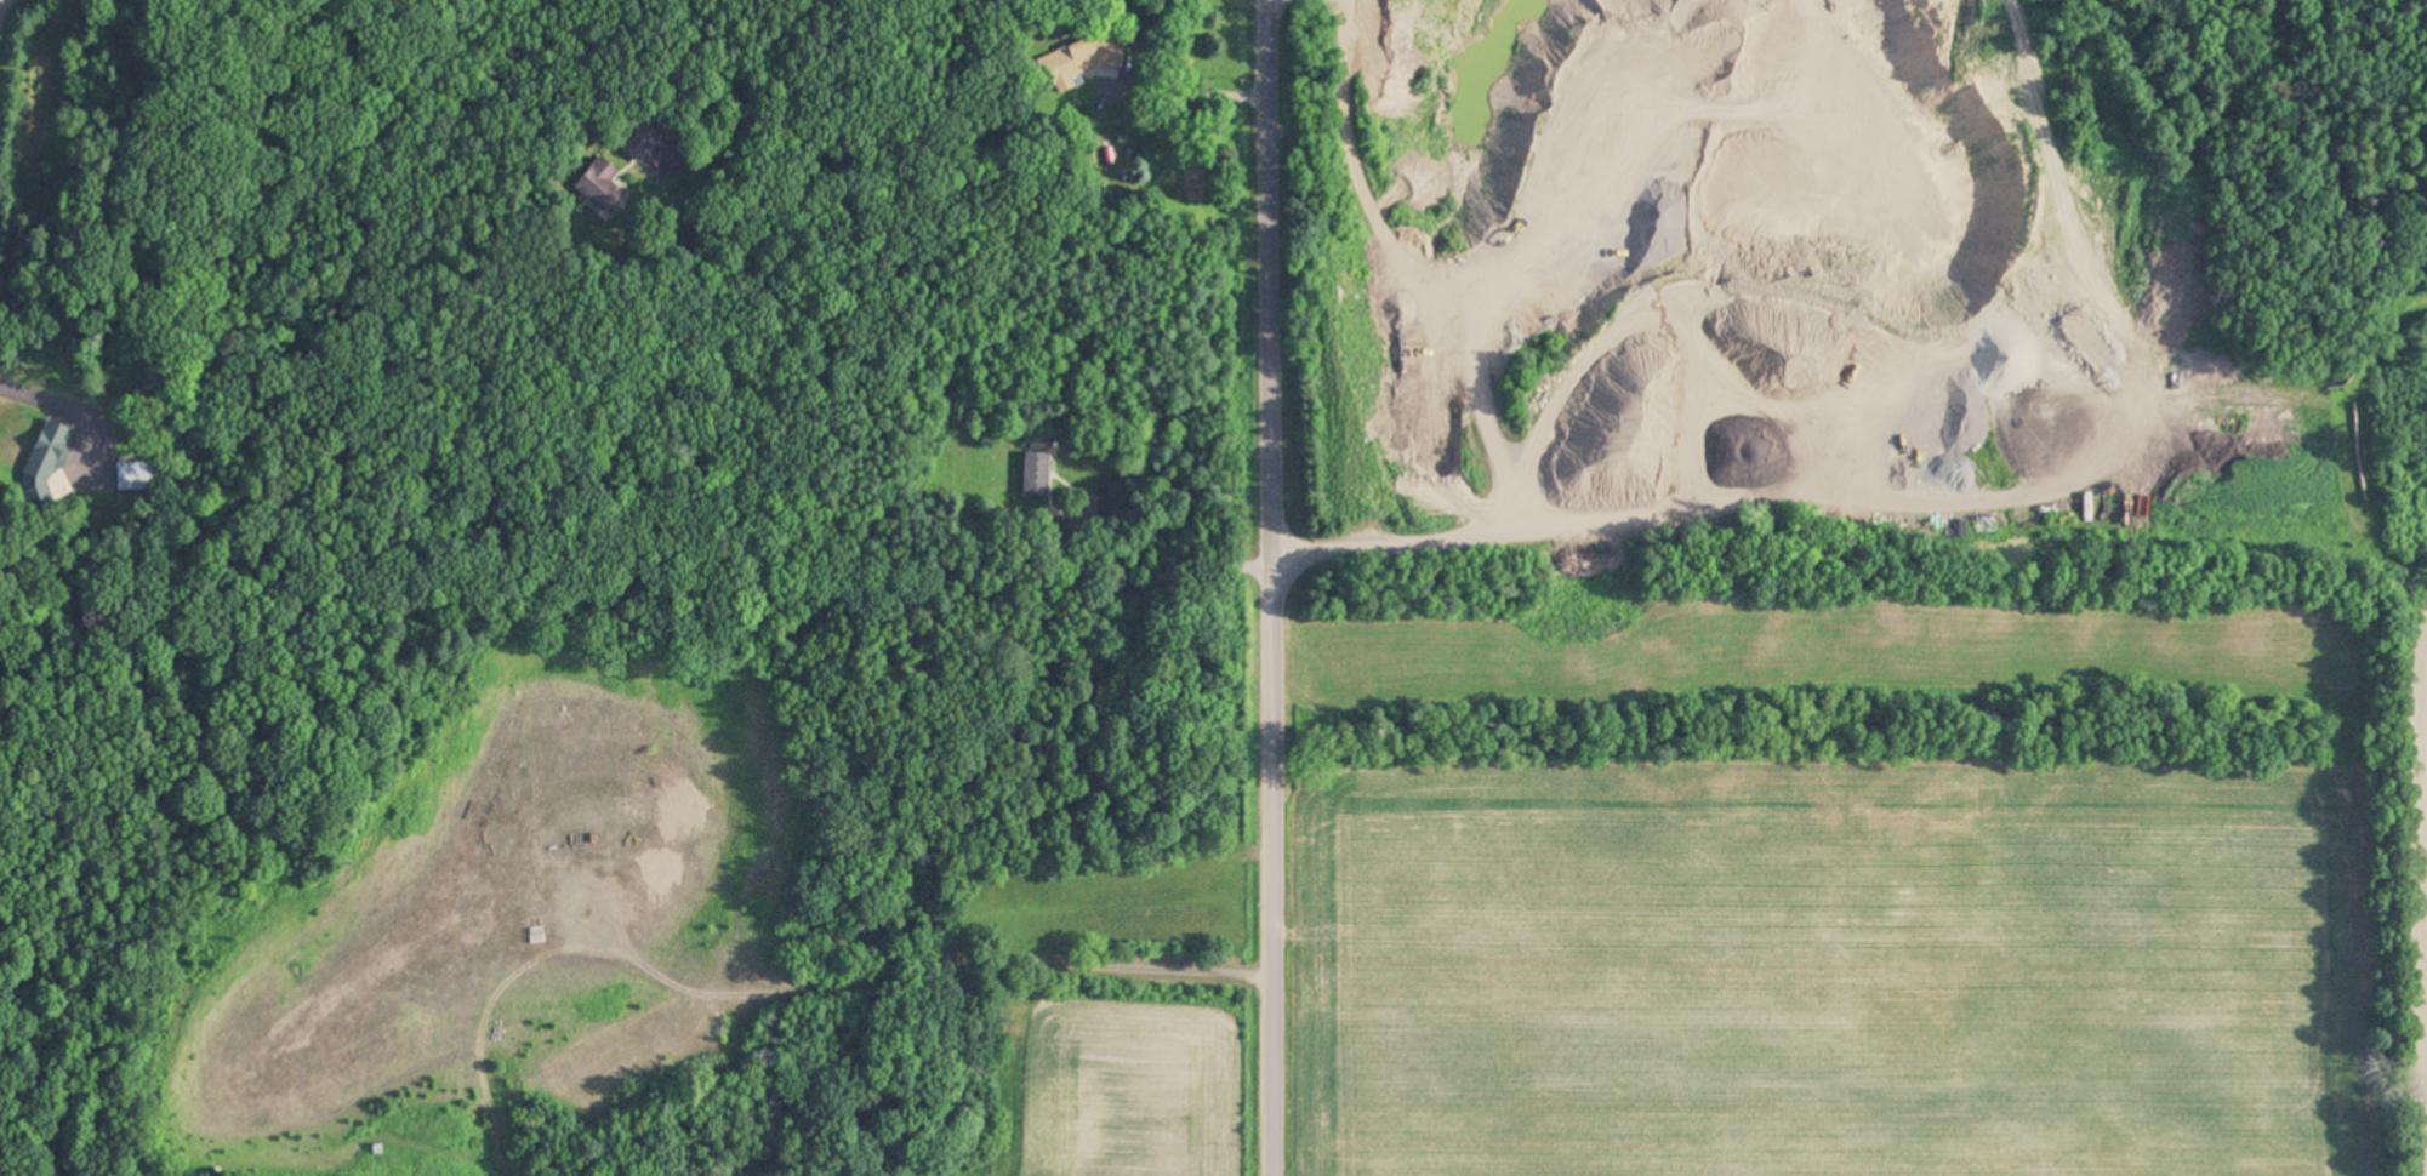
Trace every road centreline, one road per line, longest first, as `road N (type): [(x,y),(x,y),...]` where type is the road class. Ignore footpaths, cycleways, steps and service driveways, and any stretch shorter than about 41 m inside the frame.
road 1 (residential): [(1271,1175),(1268,0)]

